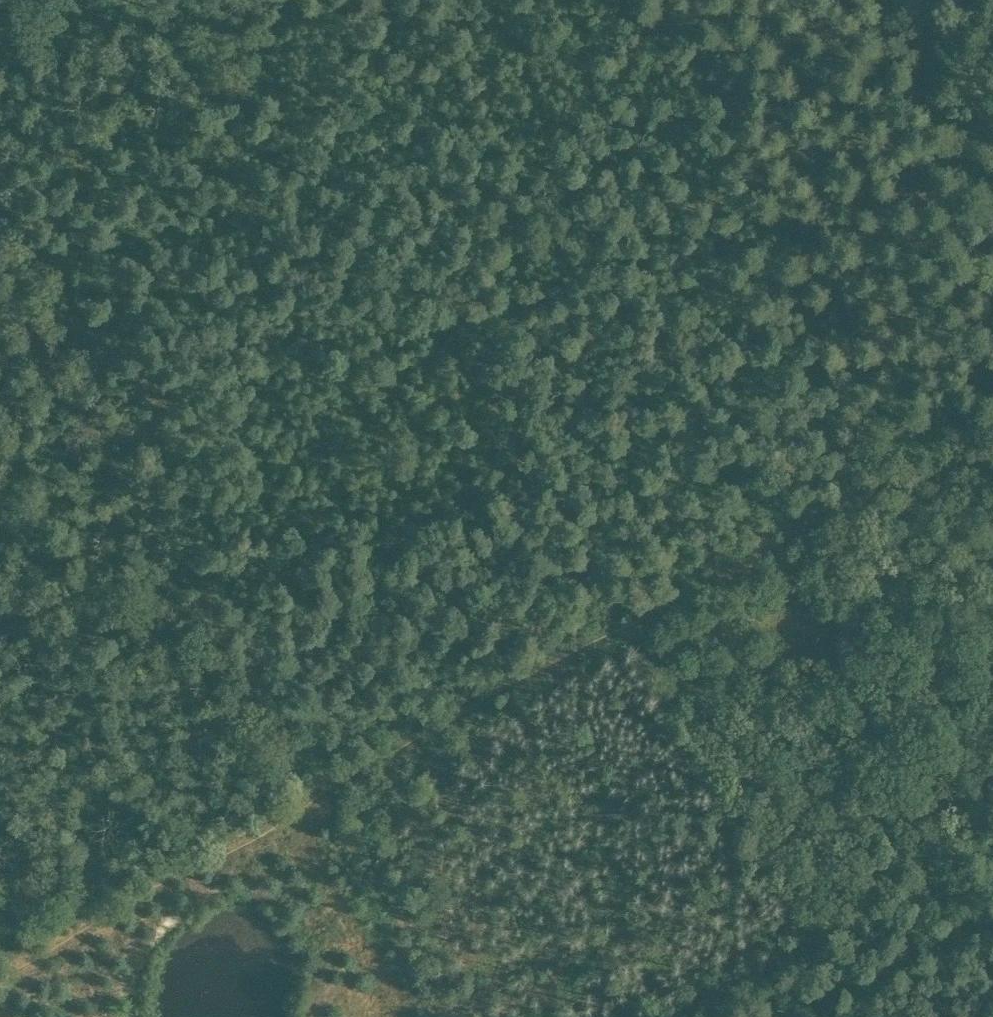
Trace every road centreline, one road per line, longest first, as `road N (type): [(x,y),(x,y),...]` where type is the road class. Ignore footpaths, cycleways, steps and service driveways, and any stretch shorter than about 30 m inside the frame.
road 1 (track): [(992,842),(671,1016)]
road 2 (track): [(289,815),(0,976)]
road 3 (tertiary): [(992,120),(939,0)]

